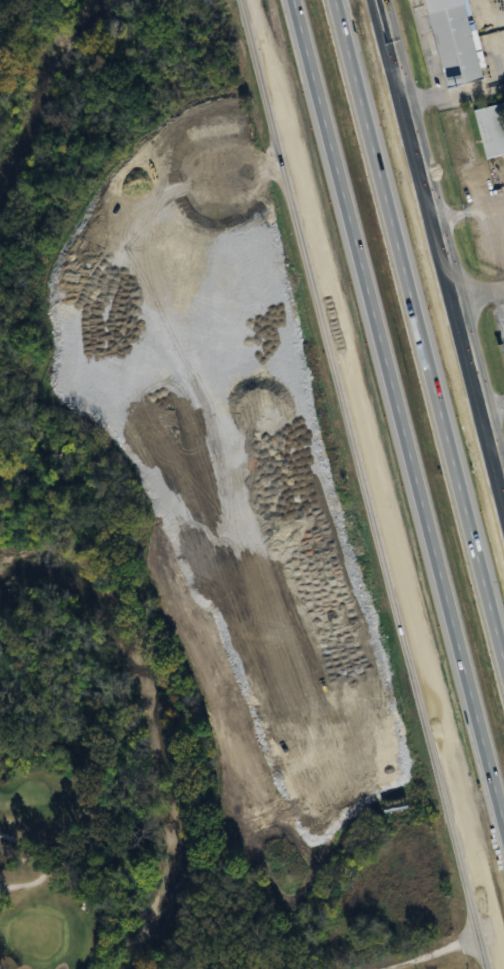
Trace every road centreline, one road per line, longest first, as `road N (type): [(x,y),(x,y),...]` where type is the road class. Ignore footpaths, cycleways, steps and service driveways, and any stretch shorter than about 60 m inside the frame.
road 1 (secondary): [(241,0),(490,968)]
road 2 (motorway): [(253,0),(464,798),(503,917)]
road 3 (motorway): [(503,522),(371,0)]
road 4 (secondary): [(503,464),(386,0)]

